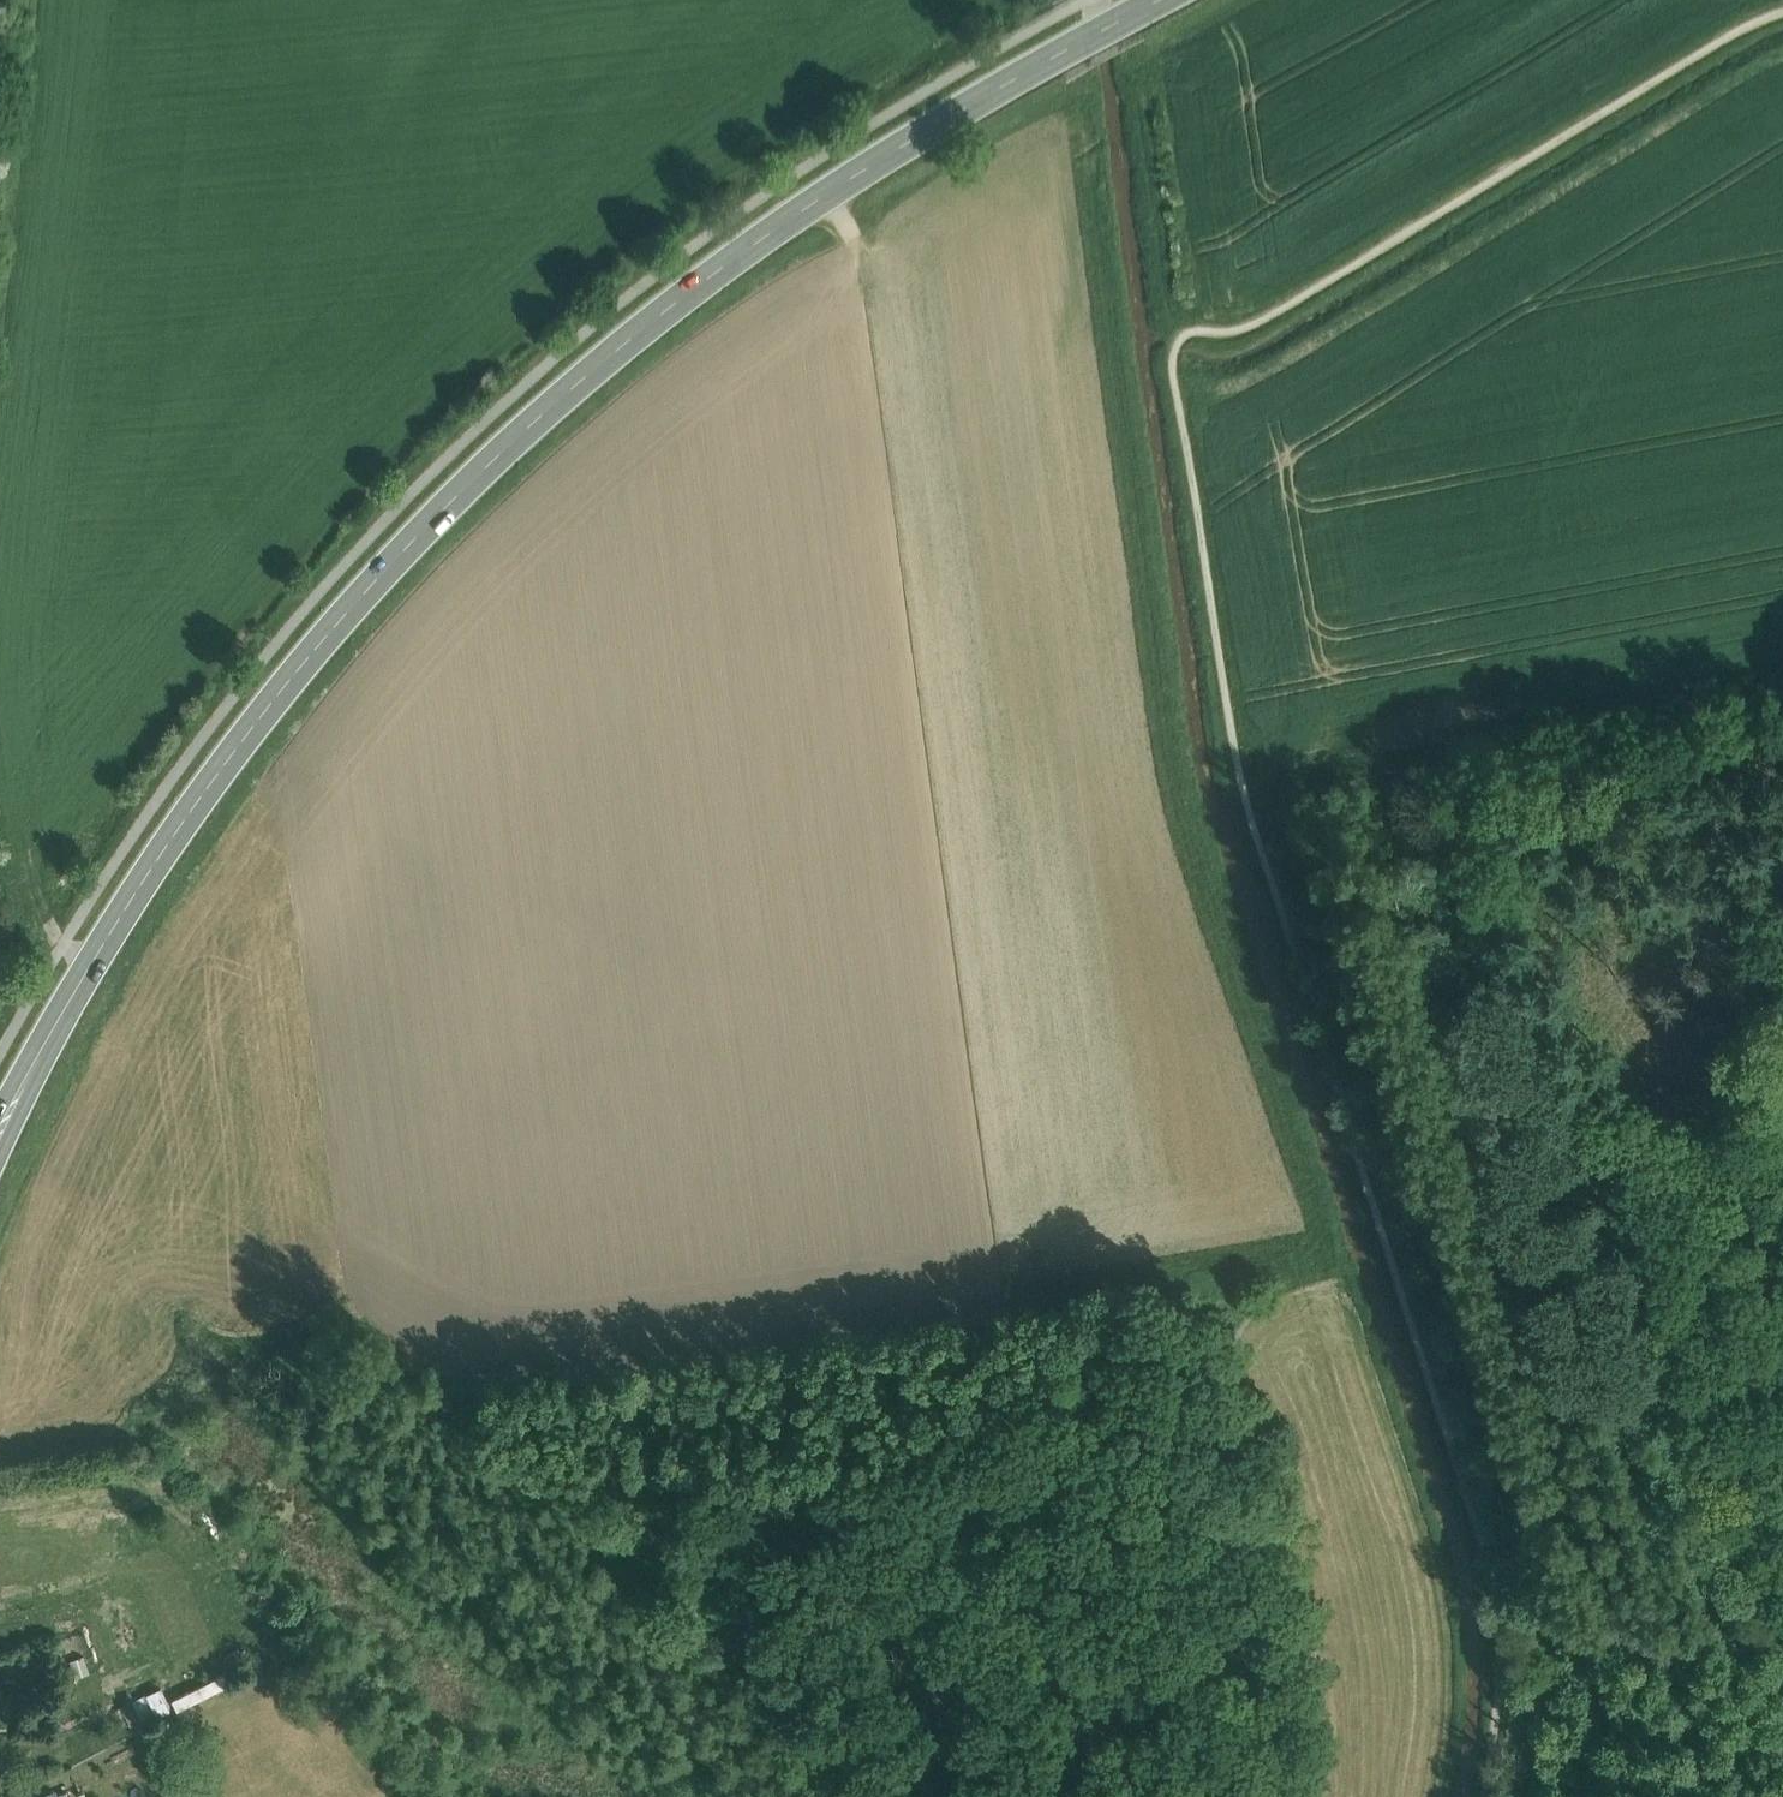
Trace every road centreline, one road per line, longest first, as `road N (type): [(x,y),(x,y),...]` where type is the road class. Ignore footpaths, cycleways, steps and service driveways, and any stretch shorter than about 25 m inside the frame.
road 1 (track): [(1782,17),(1281,310),(1238,328),(1181,338),(1176,363),(1241,764),(1491,1569),(1499,1719),(1483,1796)]
road 2 (secondary): [(0,1132),(89,966),(210,783),(344,615),(503,449),(761,238),(977,98),(1154,0)]

